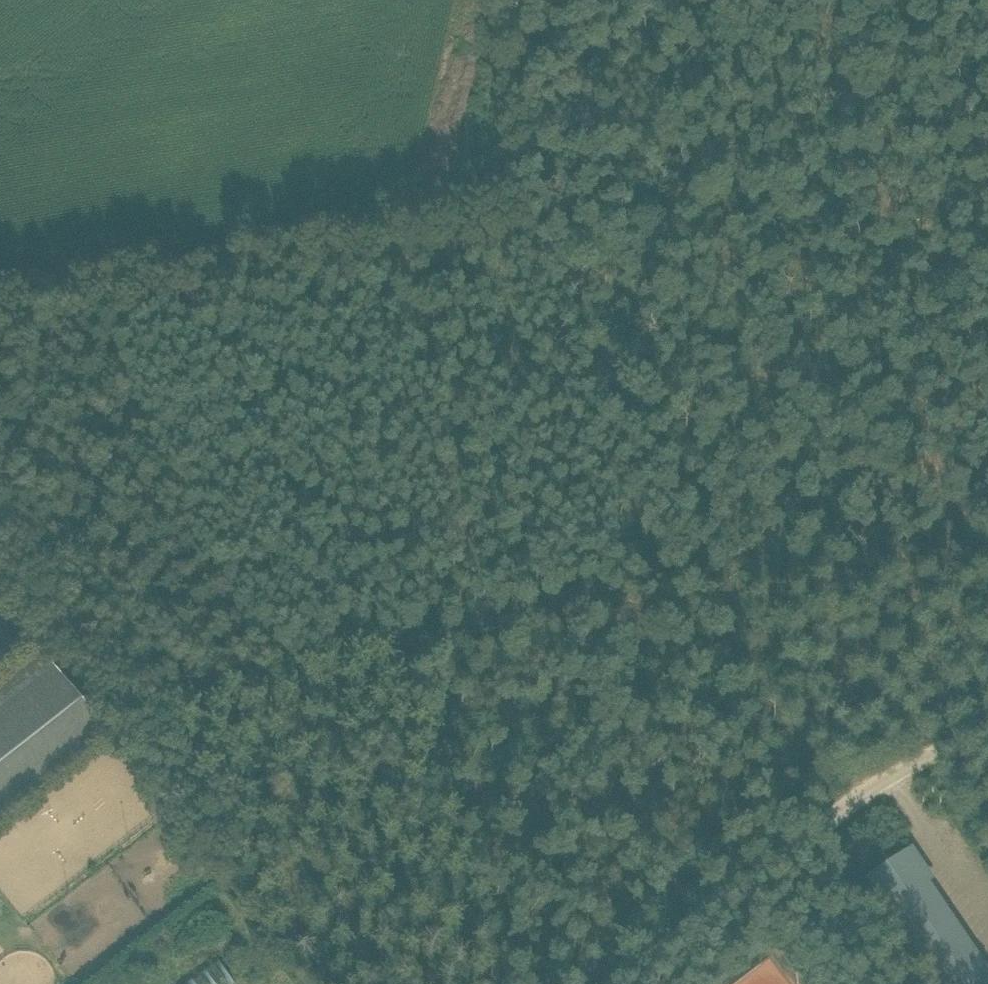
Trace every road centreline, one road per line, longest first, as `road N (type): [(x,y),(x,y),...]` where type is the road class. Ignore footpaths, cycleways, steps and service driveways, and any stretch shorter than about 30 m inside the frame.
road 1 (unclassified): [(613,983),(882,782),(987,727)]

